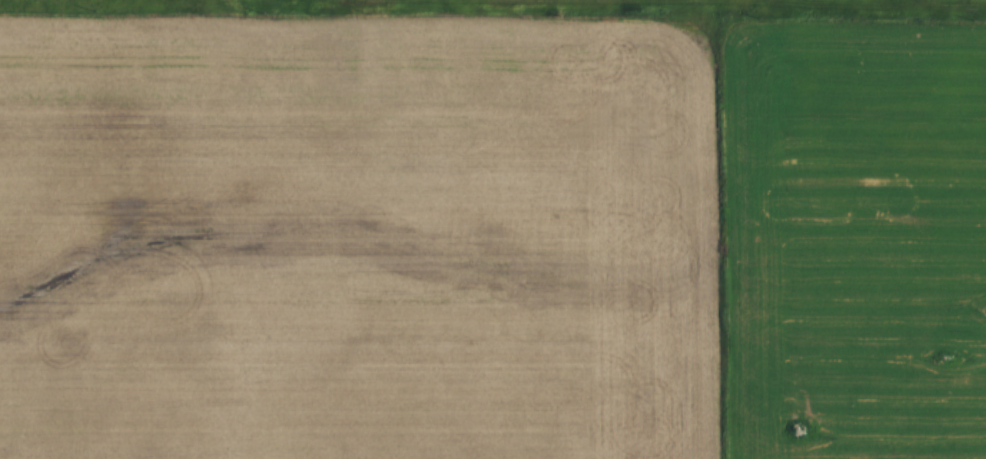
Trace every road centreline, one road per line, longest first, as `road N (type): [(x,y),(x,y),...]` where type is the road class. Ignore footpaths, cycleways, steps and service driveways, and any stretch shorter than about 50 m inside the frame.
road 1 (residential): [(985,2),(807,0)]

